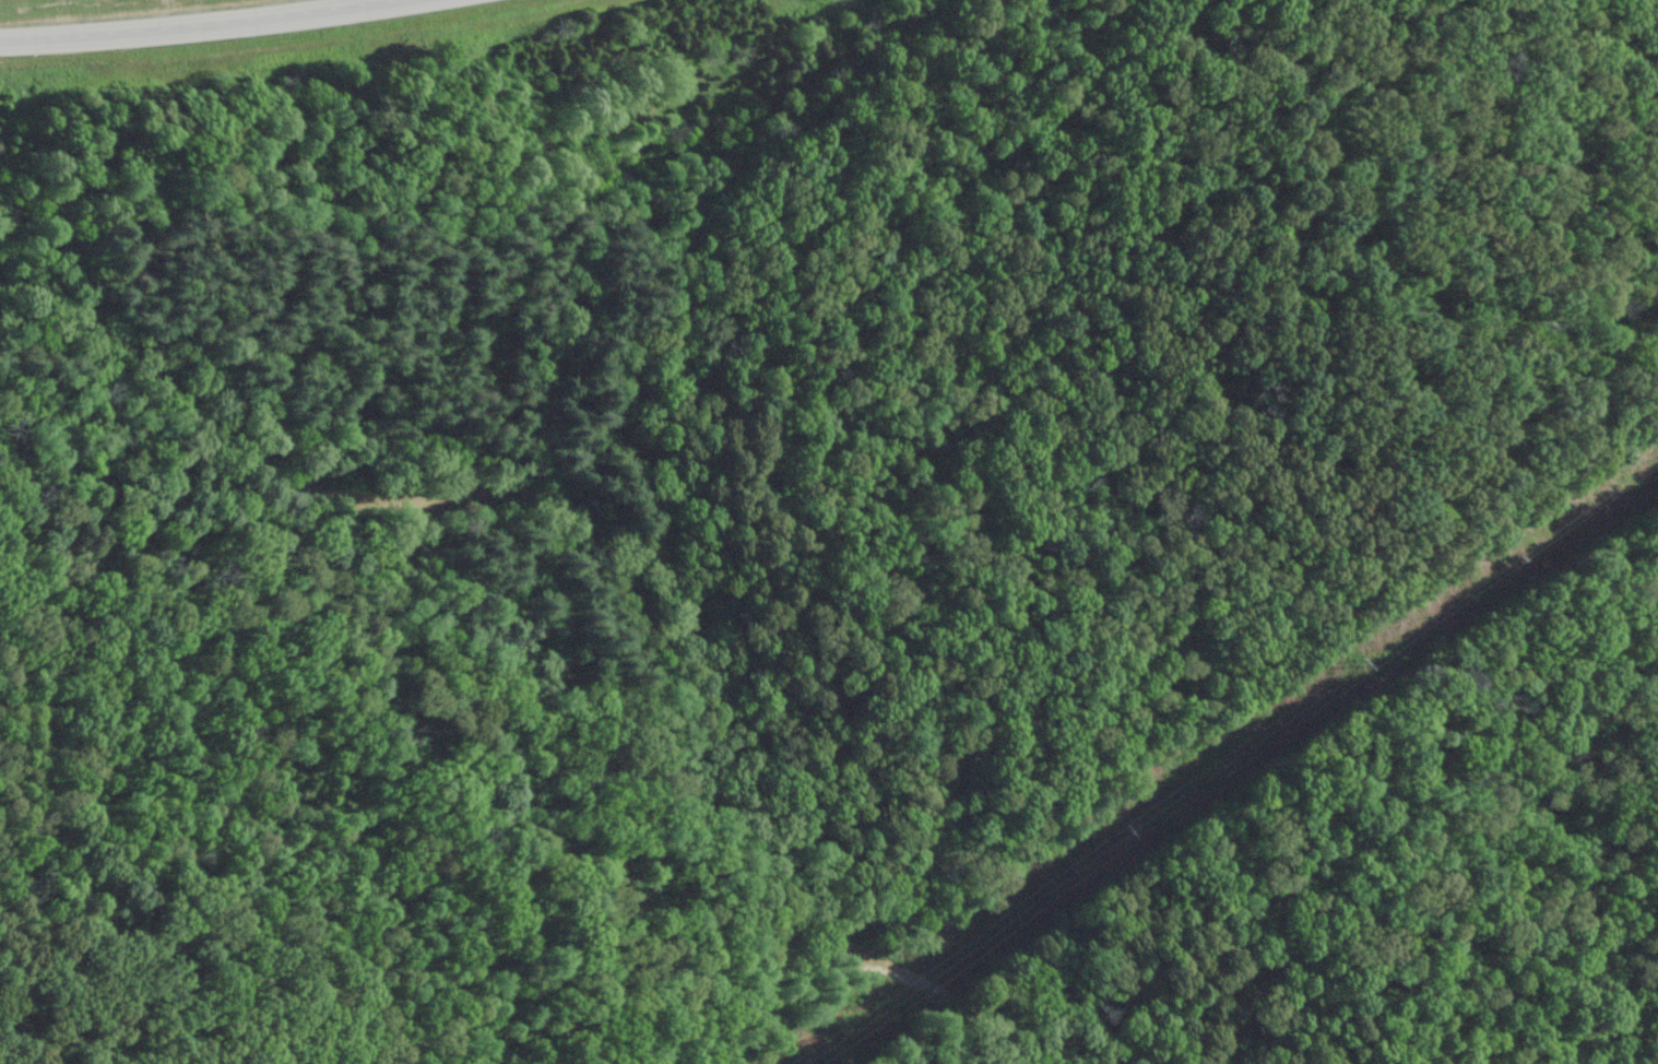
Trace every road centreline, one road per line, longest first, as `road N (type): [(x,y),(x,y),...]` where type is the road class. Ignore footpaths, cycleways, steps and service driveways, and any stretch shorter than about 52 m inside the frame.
road 1 (motorway): [(0,39),(387,0)]

